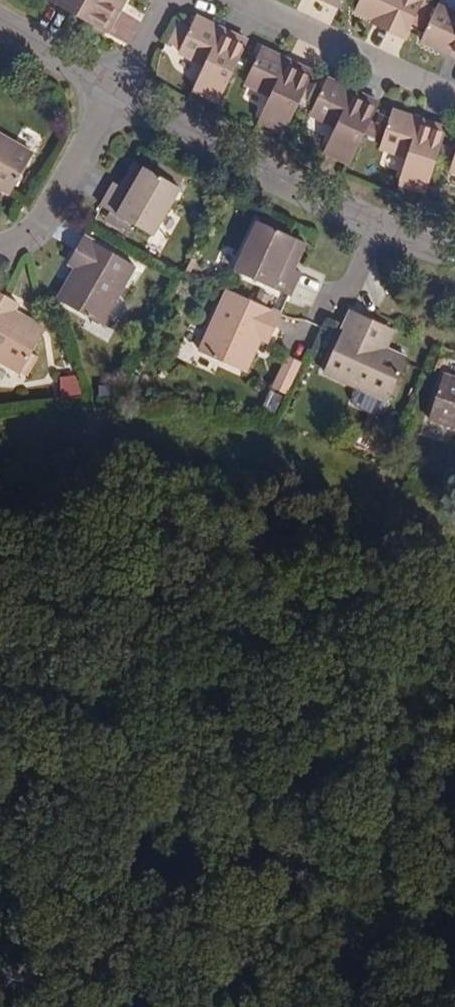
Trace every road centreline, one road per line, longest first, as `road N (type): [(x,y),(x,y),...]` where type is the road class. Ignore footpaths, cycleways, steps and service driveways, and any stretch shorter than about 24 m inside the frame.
road 1 (residential): [(116,93),(270,184),(363,226)]
road 2 (residential): [(454,94),(261,0)]
road 3 (residential): [(0,245),(35,225),(116,93)]
road 4 (residential): [(0,26),(116,93)]

